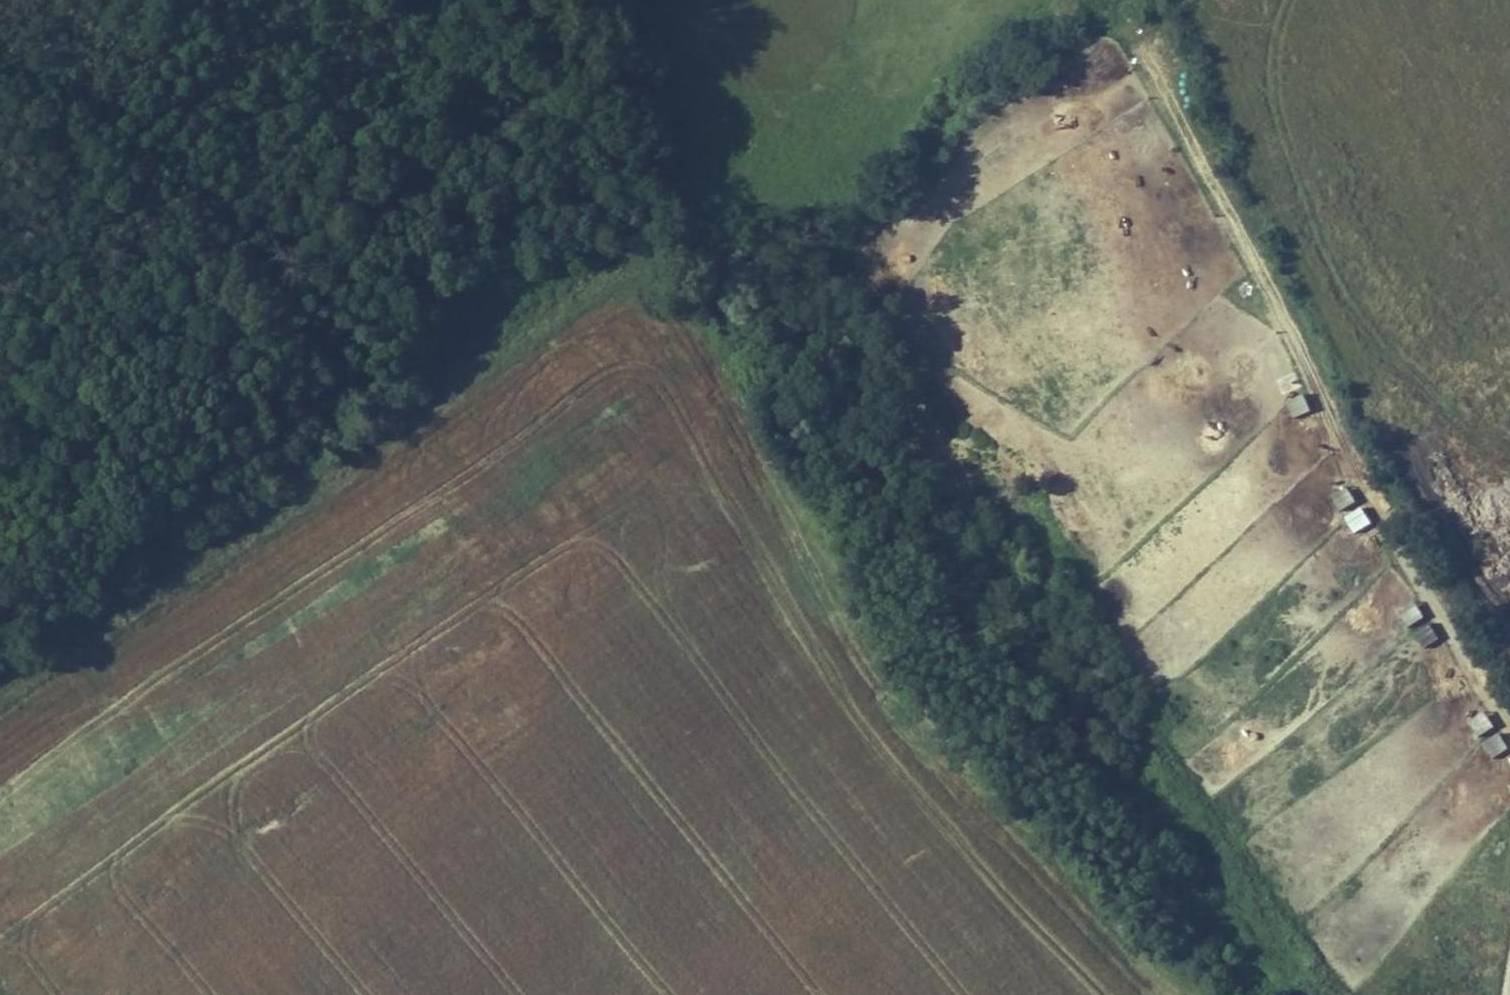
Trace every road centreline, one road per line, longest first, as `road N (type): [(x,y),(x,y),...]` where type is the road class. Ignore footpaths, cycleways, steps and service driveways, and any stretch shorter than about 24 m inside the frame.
road 1 (track): [(1509,722),(1371,502),(1136,37)]

